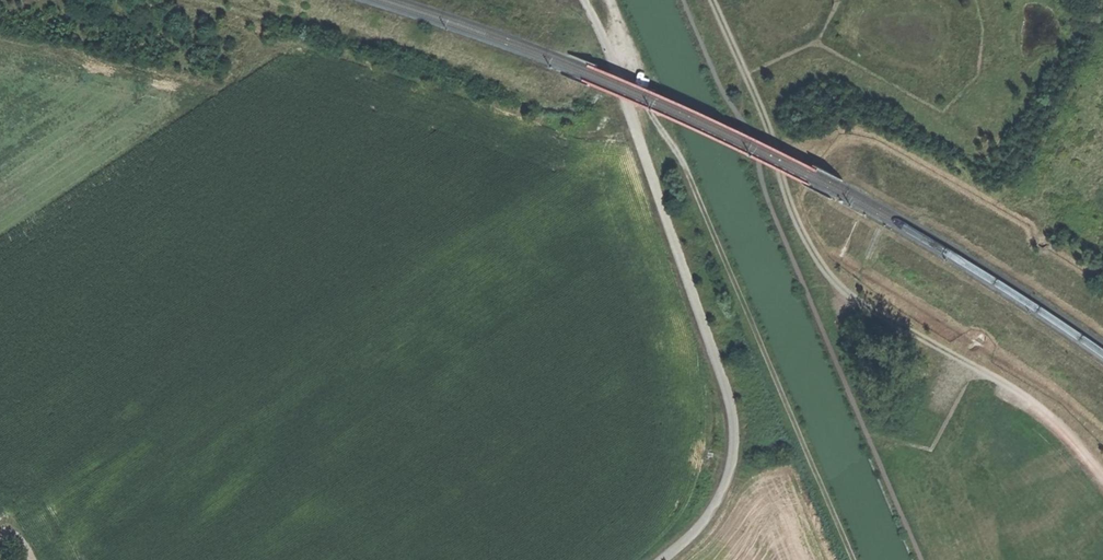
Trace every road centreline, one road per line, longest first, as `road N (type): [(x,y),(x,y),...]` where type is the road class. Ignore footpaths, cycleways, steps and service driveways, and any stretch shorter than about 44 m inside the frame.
road 1 (track): [(1102,470),(1042,406),(864,305),(827,273),(792,209),(765,117),(712,0)]
road 2 (track): [(852,559),(686,172),(632,77),(611,0)]
road 3 (unclassified): [(663,559),(702,524),(723,491),(734,427),(639,140),(583,0)]

